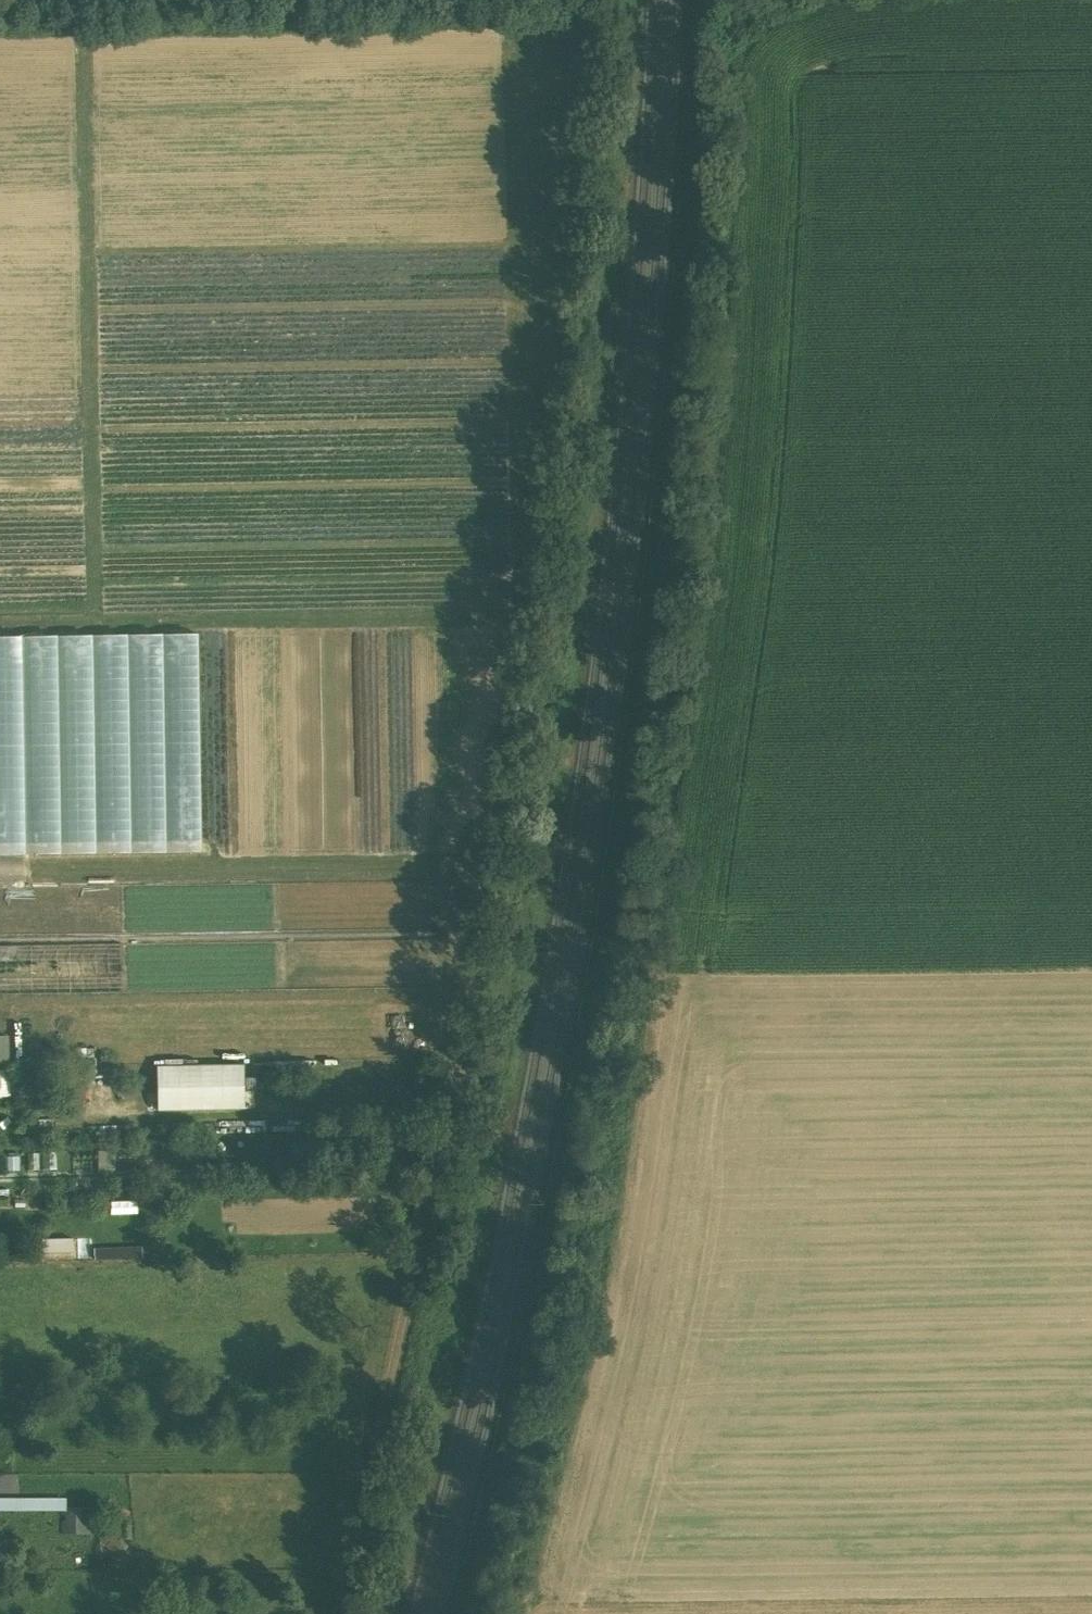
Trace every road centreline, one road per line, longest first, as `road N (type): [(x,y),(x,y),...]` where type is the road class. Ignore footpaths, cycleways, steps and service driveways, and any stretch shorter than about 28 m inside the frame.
road 1 (track): [(795,0),(748,34),(711,443),(700,676),(642,964),(614,1188),(517,1613)]

